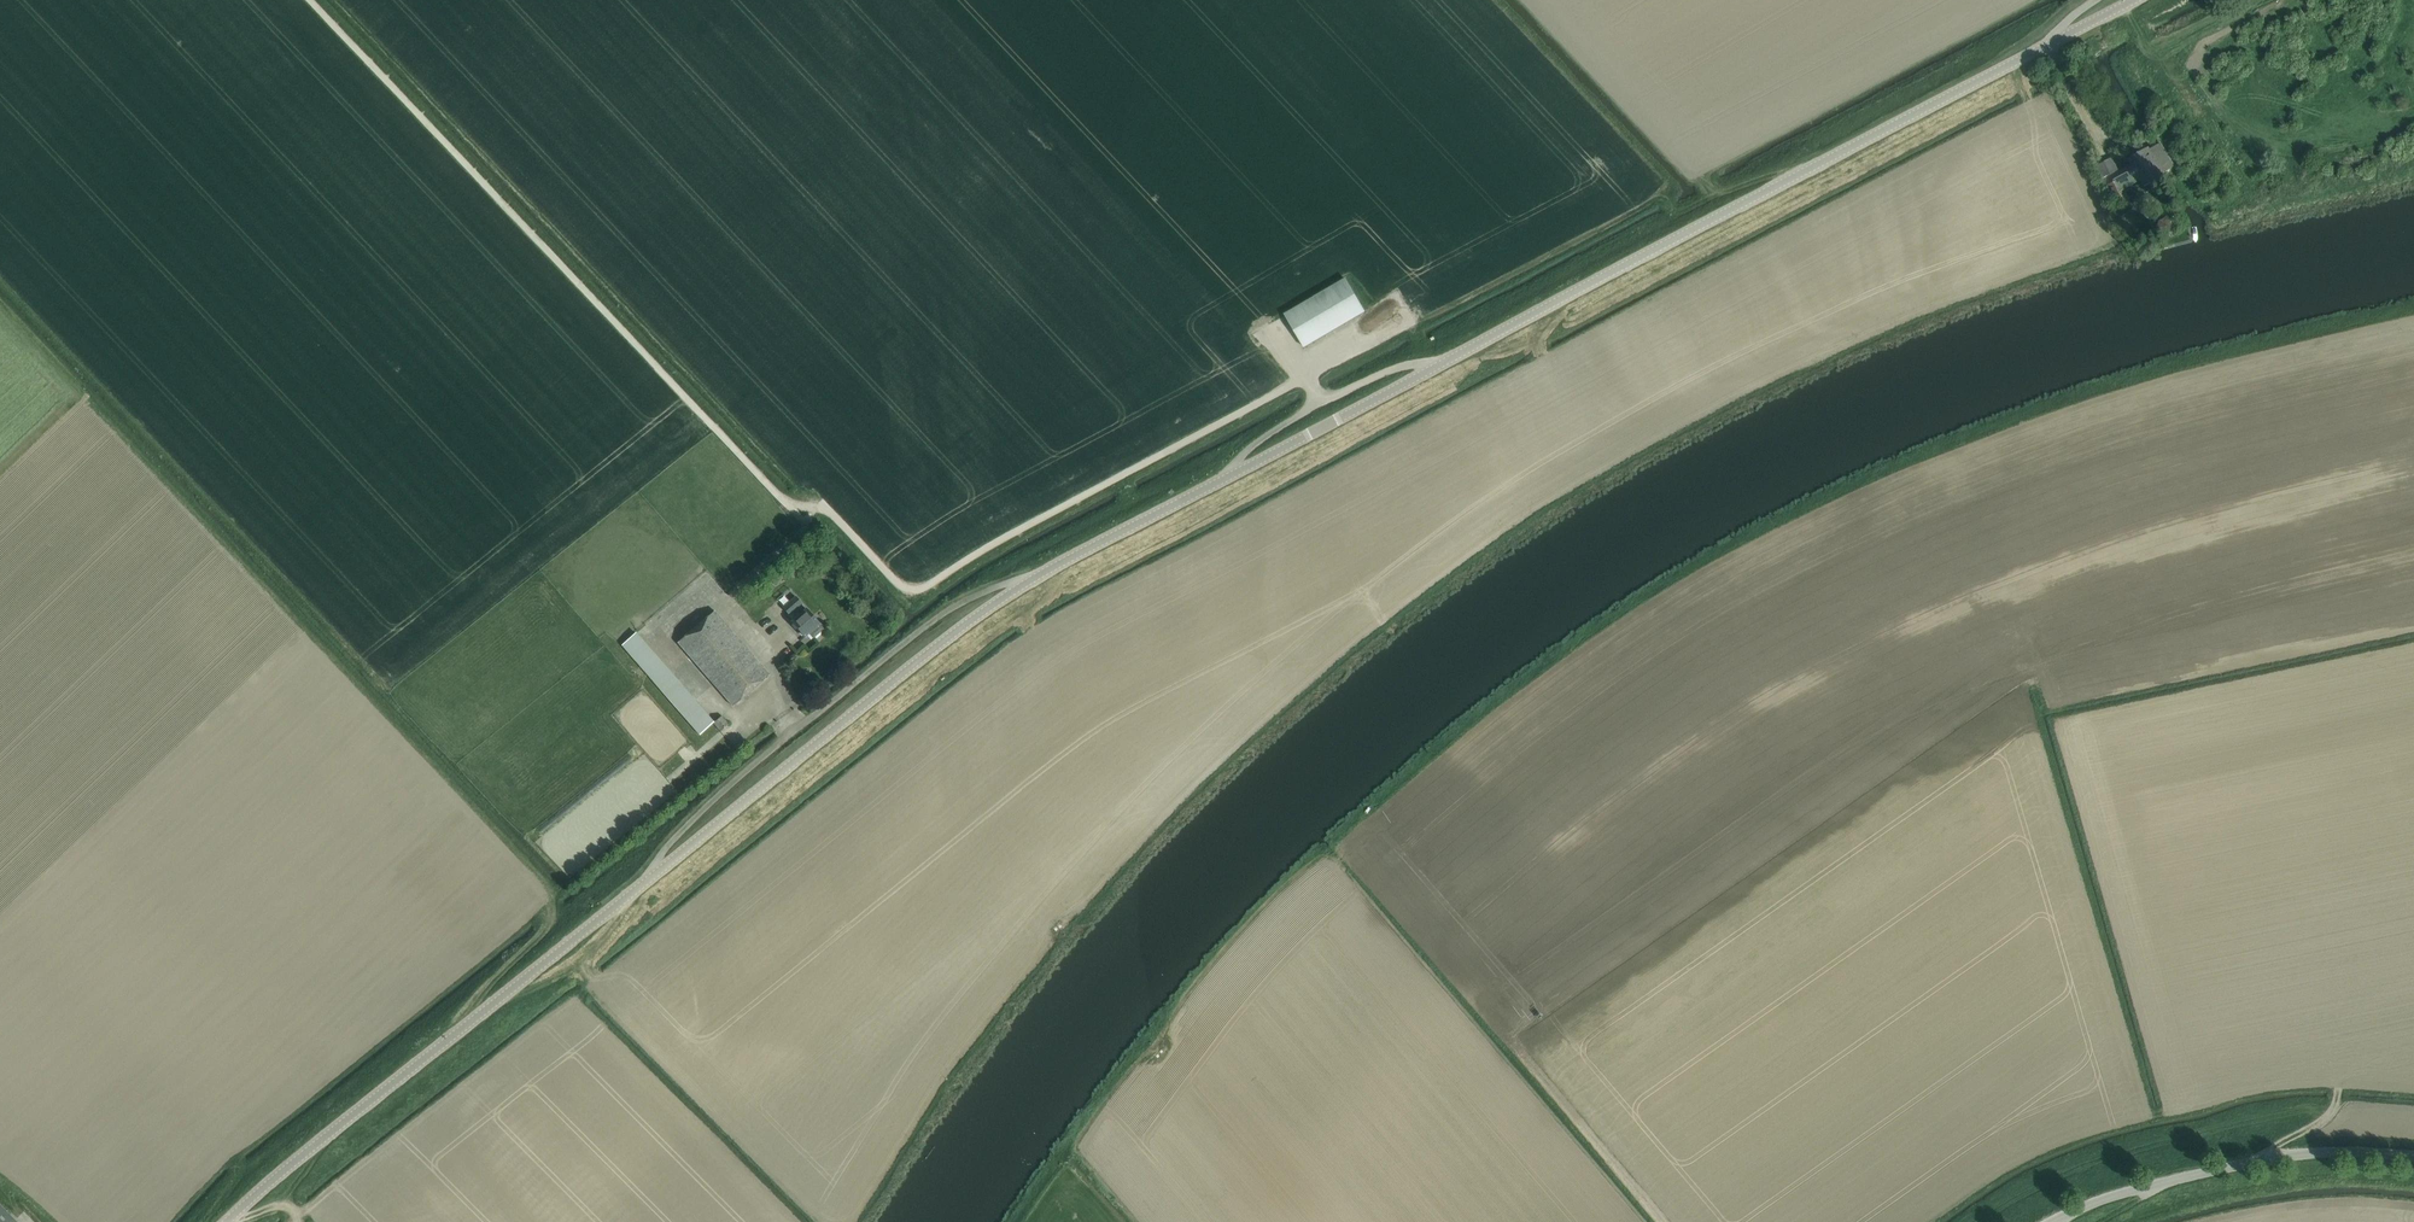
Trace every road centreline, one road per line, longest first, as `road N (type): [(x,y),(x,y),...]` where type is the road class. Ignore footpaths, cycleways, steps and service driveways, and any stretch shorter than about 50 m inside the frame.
road 1 (tertiary): [(1040,575),(2140,0)]
road 2 (tertiary): [(231,1221),(297,1158),(653,878)]
road 3 (unclassified): [(653,878),(692,824),(780,743),(930,623),(975,595),(1040,575)]
road 4 (tertiary): [(653,878),(896,679),(1040,575)]
road 5 (unclassified): [(2413,1156),(2268,1155),(2170,1178),(2049,1221)]
road 6 (track): [(1668,1221),(1515,1041)]

